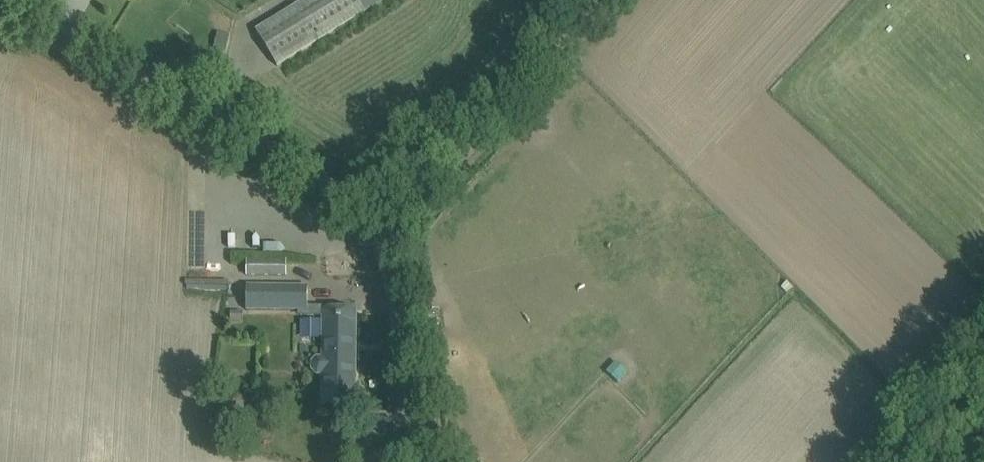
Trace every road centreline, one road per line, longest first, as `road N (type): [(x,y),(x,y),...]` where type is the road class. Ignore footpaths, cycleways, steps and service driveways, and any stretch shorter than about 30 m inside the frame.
road 1 (unclassified): [(24,0),(341,193),(382,237)]
road 2 (unclassified): [(382,237),(604,0)]
road 3 (unclassified): [(424,461),(382,237)]

